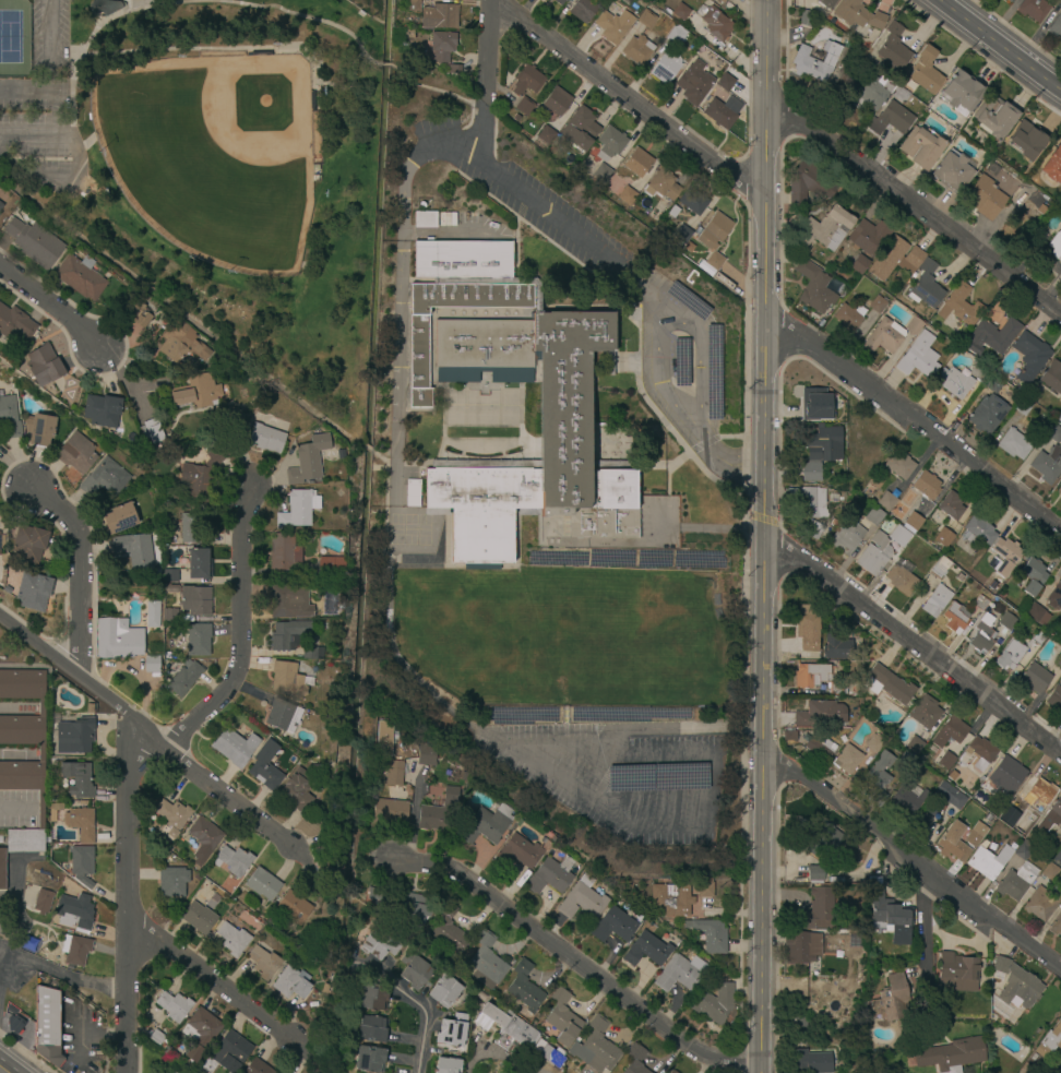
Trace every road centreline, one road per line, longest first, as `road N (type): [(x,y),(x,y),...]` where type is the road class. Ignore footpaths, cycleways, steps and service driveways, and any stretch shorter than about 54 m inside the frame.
road 1 (tertiary): [(763,536),(768,92)]
road 2 (residential): [(763,1065),(706,1058),(453,872),(391,861)]
road 3 (residential): [(1060,973),(763,752)]
road 4 (residential): [(288,848),(175,760),(142,722),(0,620)]
road 5 (residential): [(1060,751),(763,536)]
road 6 (residential): [(1060,312),(768,92)]
road 7 (residential): [(1060,524),(764,318)]
road 8 (residential): [(126,1072),(142,722)]
road 9 (residential): [(766,201),(494,4)]
road 10 (tertiary): [(763,1072),(763,752)]
road 11 (residential): [(250,488),(241,683),(175,760)]
road 12 (residential): [(82,677),(84,558),(64,512),(34,493)]
road 13 (residential): [(299,1041),(134,925)]
road 14 (tertiary): [(762,723),(763,536)]
road 15 (tertiary): [(1060,91),(940,0)]
road 16 (residential): [(102,348),(0,269)]

